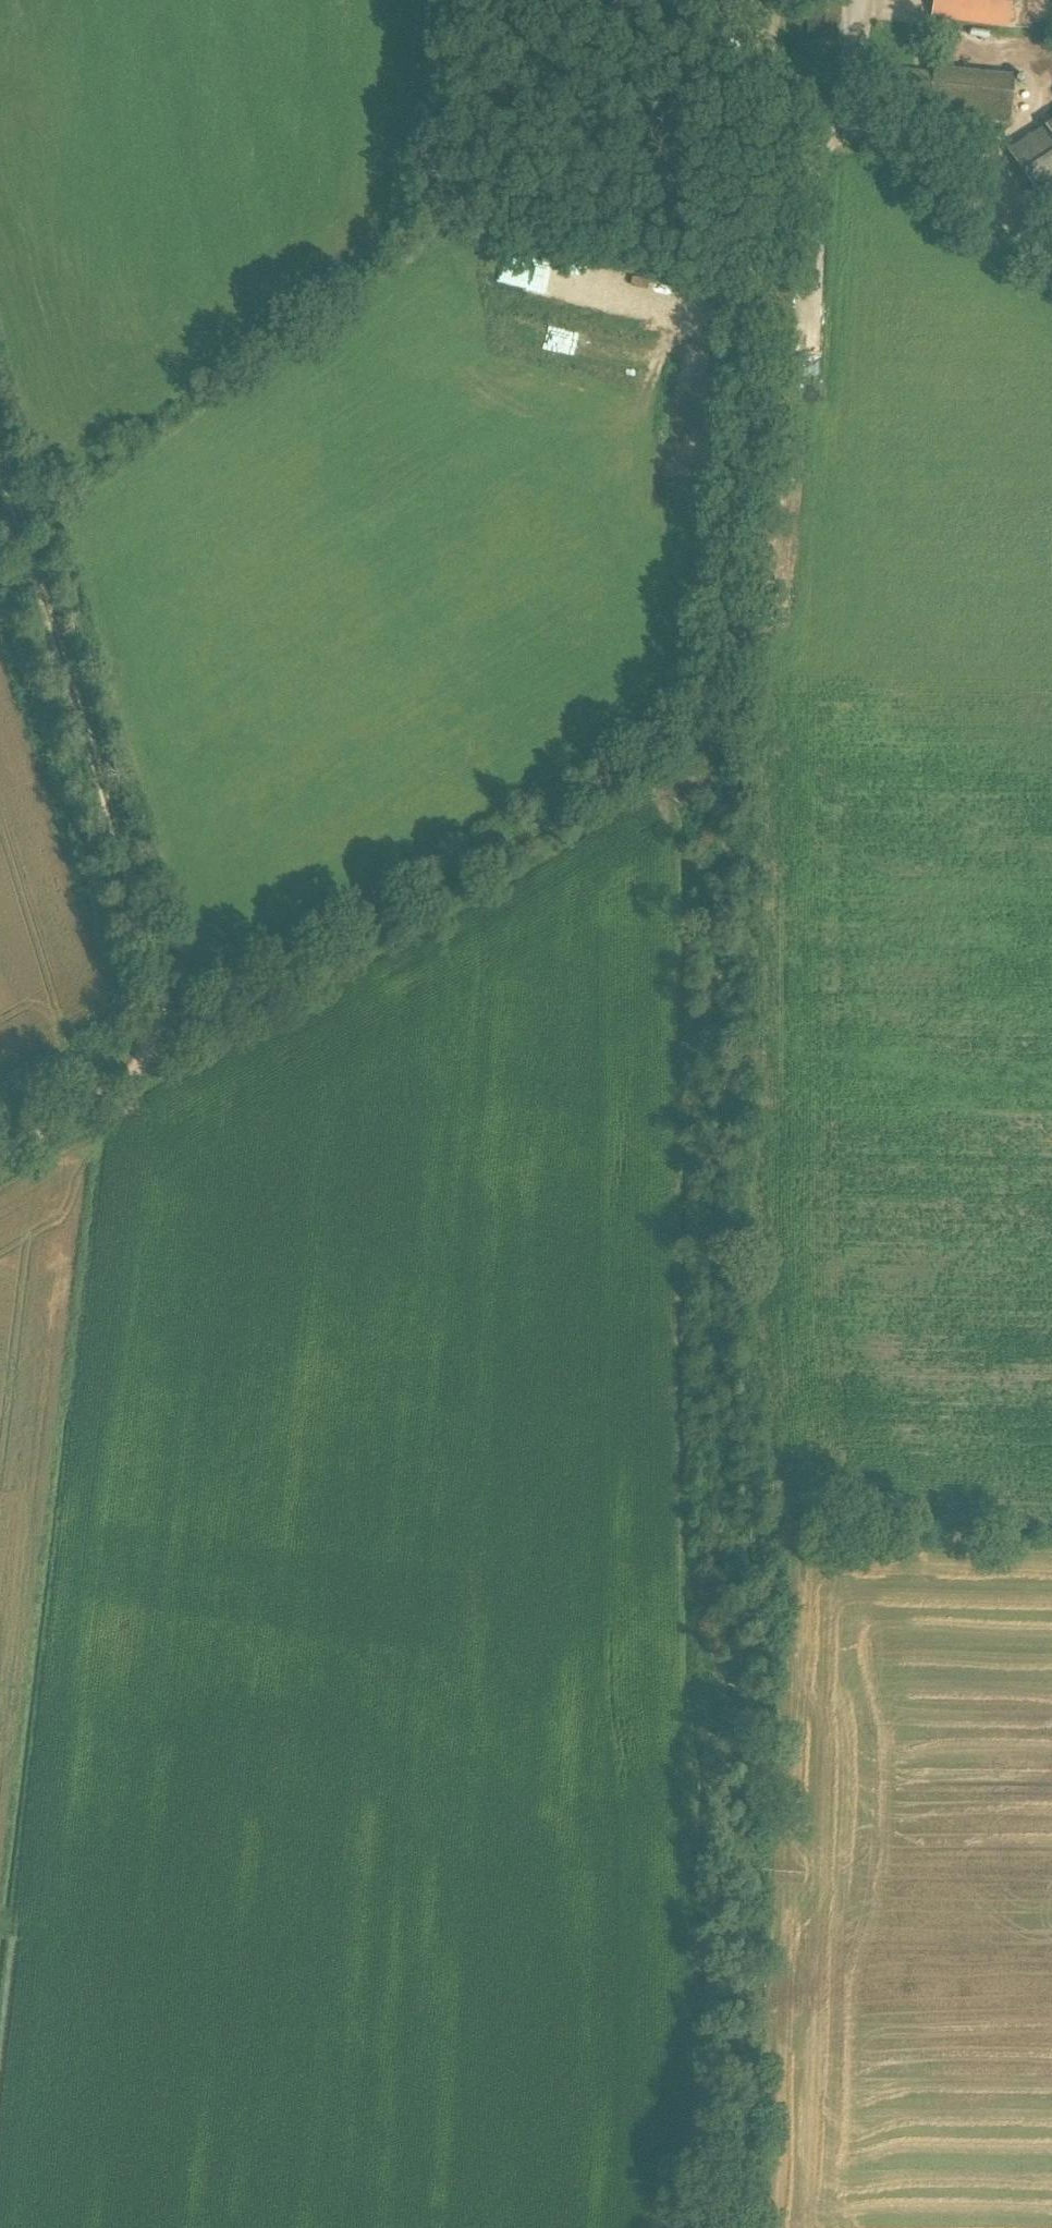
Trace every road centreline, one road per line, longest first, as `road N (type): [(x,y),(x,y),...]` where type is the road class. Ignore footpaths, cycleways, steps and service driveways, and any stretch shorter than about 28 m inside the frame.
road 1 (track): [(132,1072),(225,1026),(696,751),(720,706),(735,589),(773,0)]
road 2 (track): [(0,463),(159,973),(165,1024),(132,1072),(0,1155)]

